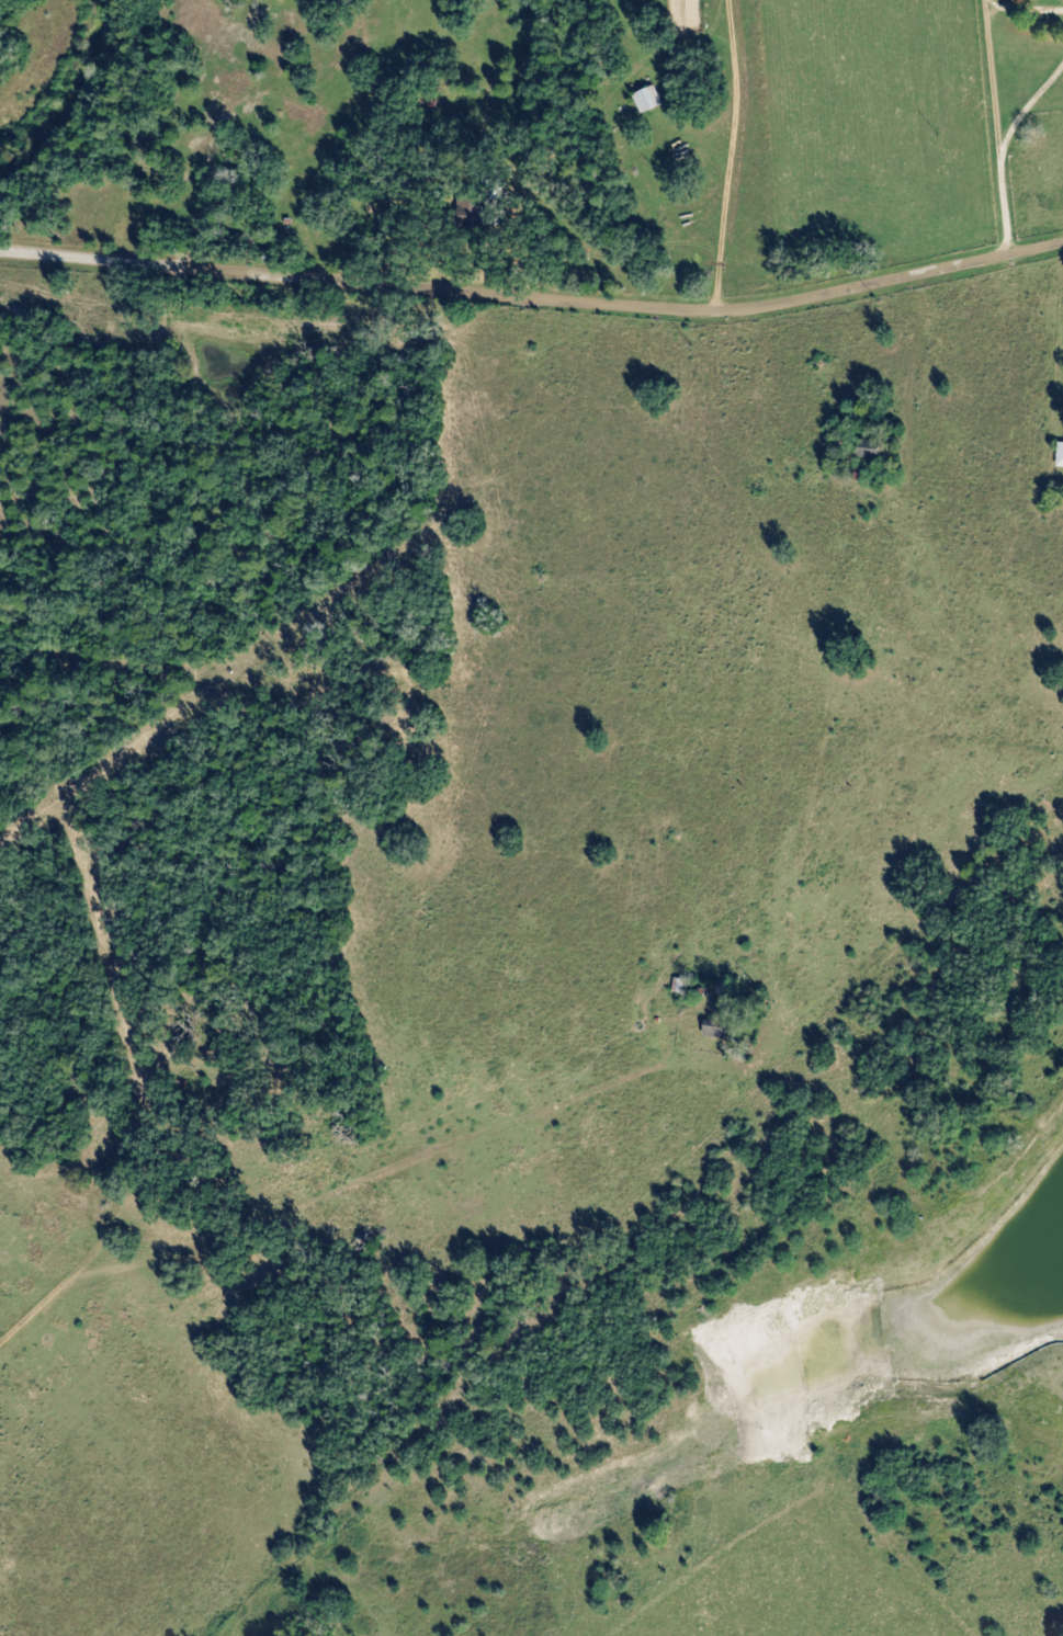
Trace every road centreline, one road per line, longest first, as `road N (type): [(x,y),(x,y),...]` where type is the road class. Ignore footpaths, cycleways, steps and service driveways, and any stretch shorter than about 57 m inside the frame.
road 1 (residential): [(0,248),(704,305),(772,300),(1062,240)]

